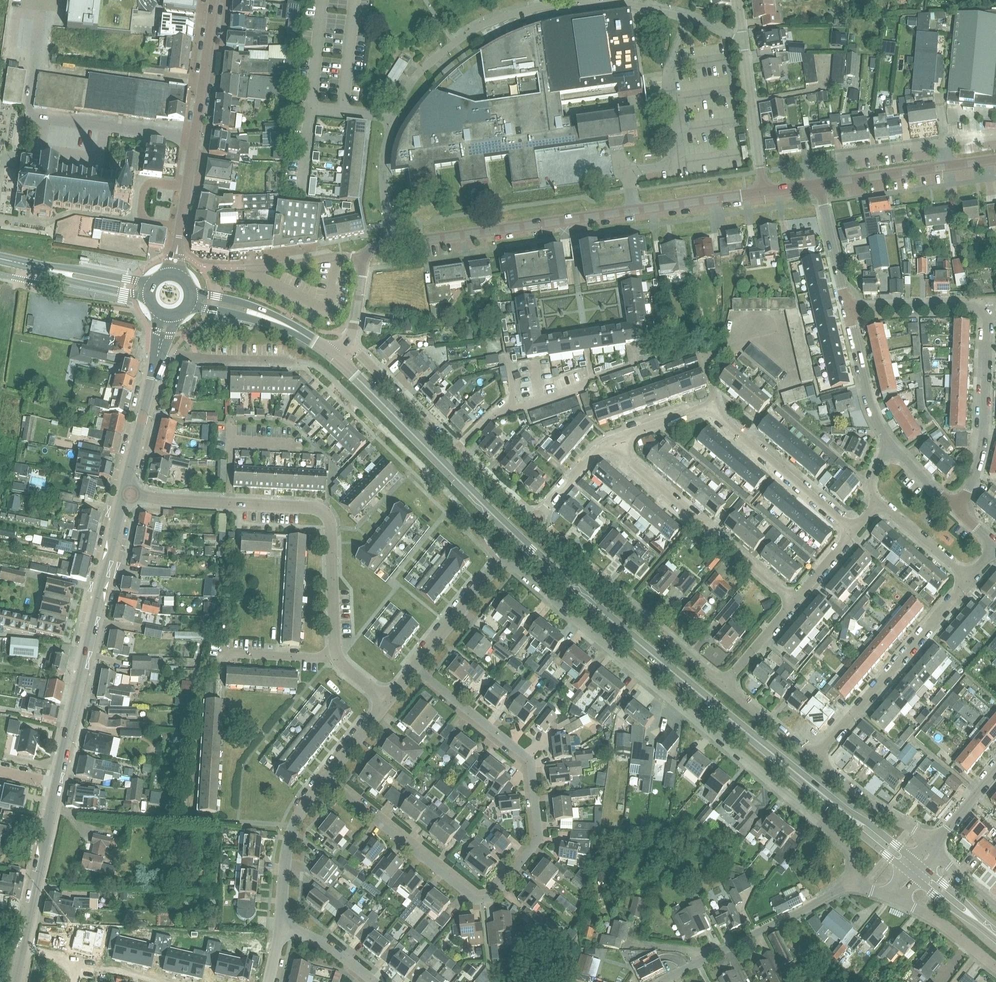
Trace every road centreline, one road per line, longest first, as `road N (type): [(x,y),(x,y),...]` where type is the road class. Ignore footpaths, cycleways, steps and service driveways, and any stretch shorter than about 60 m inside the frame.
road 1 (secondary): [(335,356),(530,550),(917,871)]
road 2 (residential): [(327,783),(482,903),(520,869),(538,841),(528,766),(418,675)]
road 3 (residential): [(855,886),(853,851),(844,840),(505,565)]
road 4 (residential): [(337,655),(326,517),(126,496)]
road 5 (residential): [(958,510),(981,453),(985,319),(961,308),(847,309)]
road 6 (tertiary): [(60,785),(126,496)]
road 7 (residential): [(853,532),(745,446),(716,411),(696,410),(615,442)]
road 8 (unclassified): [(173,272),(217,0)]
road 9 (residential): [(534,521),(349,343)]
road 10 (residential): [(724,684),(647,627),(534,521)]
road 11 (residential): [(794,602),(615,442)]
road 12 (residential): [(815,762),(967,585)]
road 13 (residential): [(855,886),(662,981)]
road 14 (residential): [(439,58),(416,77),(390,132),(383,171),(389,226),(380,248)]
road 15 (residential): [(764,192),(565,221)]
road 16 (residential): [(565,221),(380,248)]
road 17 (tertiary): [(24,948),(60,785)]
road 18 (residential): [(282,930),(295,831),(327,783)]
road 19 (secondary): [(192,296),(265,316),(335,356)]
road 20 (secondary): [(146,288),(0,260)]
road 21 (residential): [(892,448),(867,395),(847,309)]
road 22 (residential): [(764,192),(745,47)]
road 23 (residential): [(934,847),(815,762)]
road 24 (tertiary): [(126,496),(157,355)]
road 25 (residential): [(418,675),(505,565)]
road 26 (residential): [(158,979),(24,948)]
road 27 (residential): [(157,355),(294,364)]
road 28 (residential): [(820,186),(949,167)]
road 29 (residential): [(847,309),(820,186)]
road 30 (residential): [(995,970),(895,899)]
road 31 (residential): [(967,585),(876,505)]
road 32 (residential): [(815,762),(724,684)]

